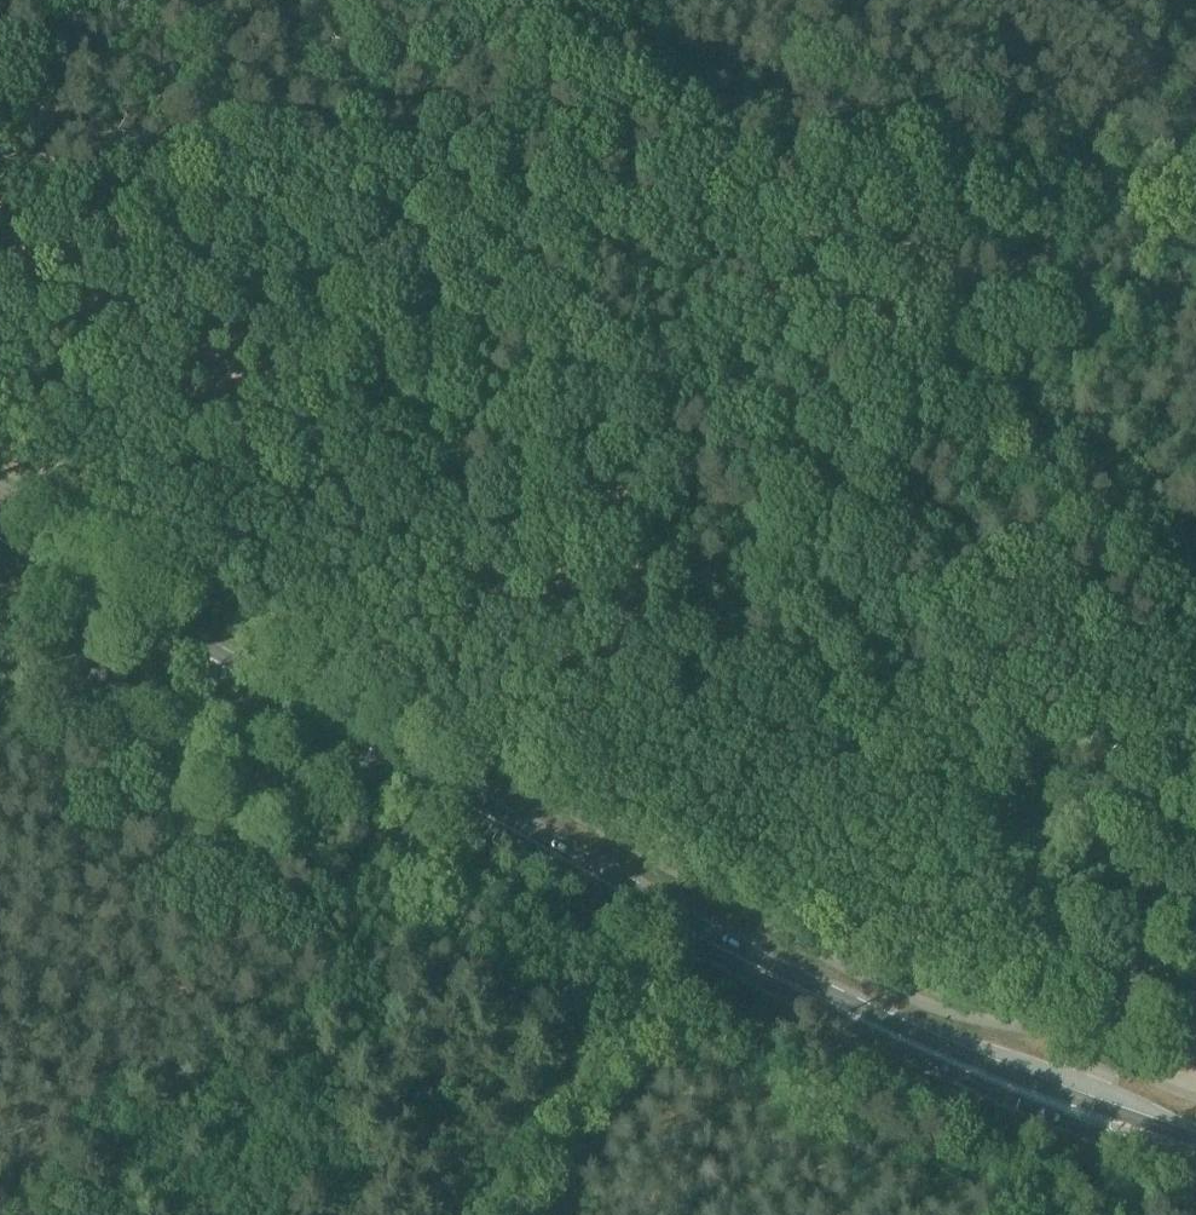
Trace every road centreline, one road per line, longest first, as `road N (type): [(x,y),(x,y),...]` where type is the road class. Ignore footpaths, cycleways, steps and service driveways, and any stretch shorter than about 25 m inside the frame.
road 1 (primary): [(1195,1157),(1022,1092),(859,1019),(0,538)]
road 2 (track): [(685,925),(624,1059),(517,1214)]

